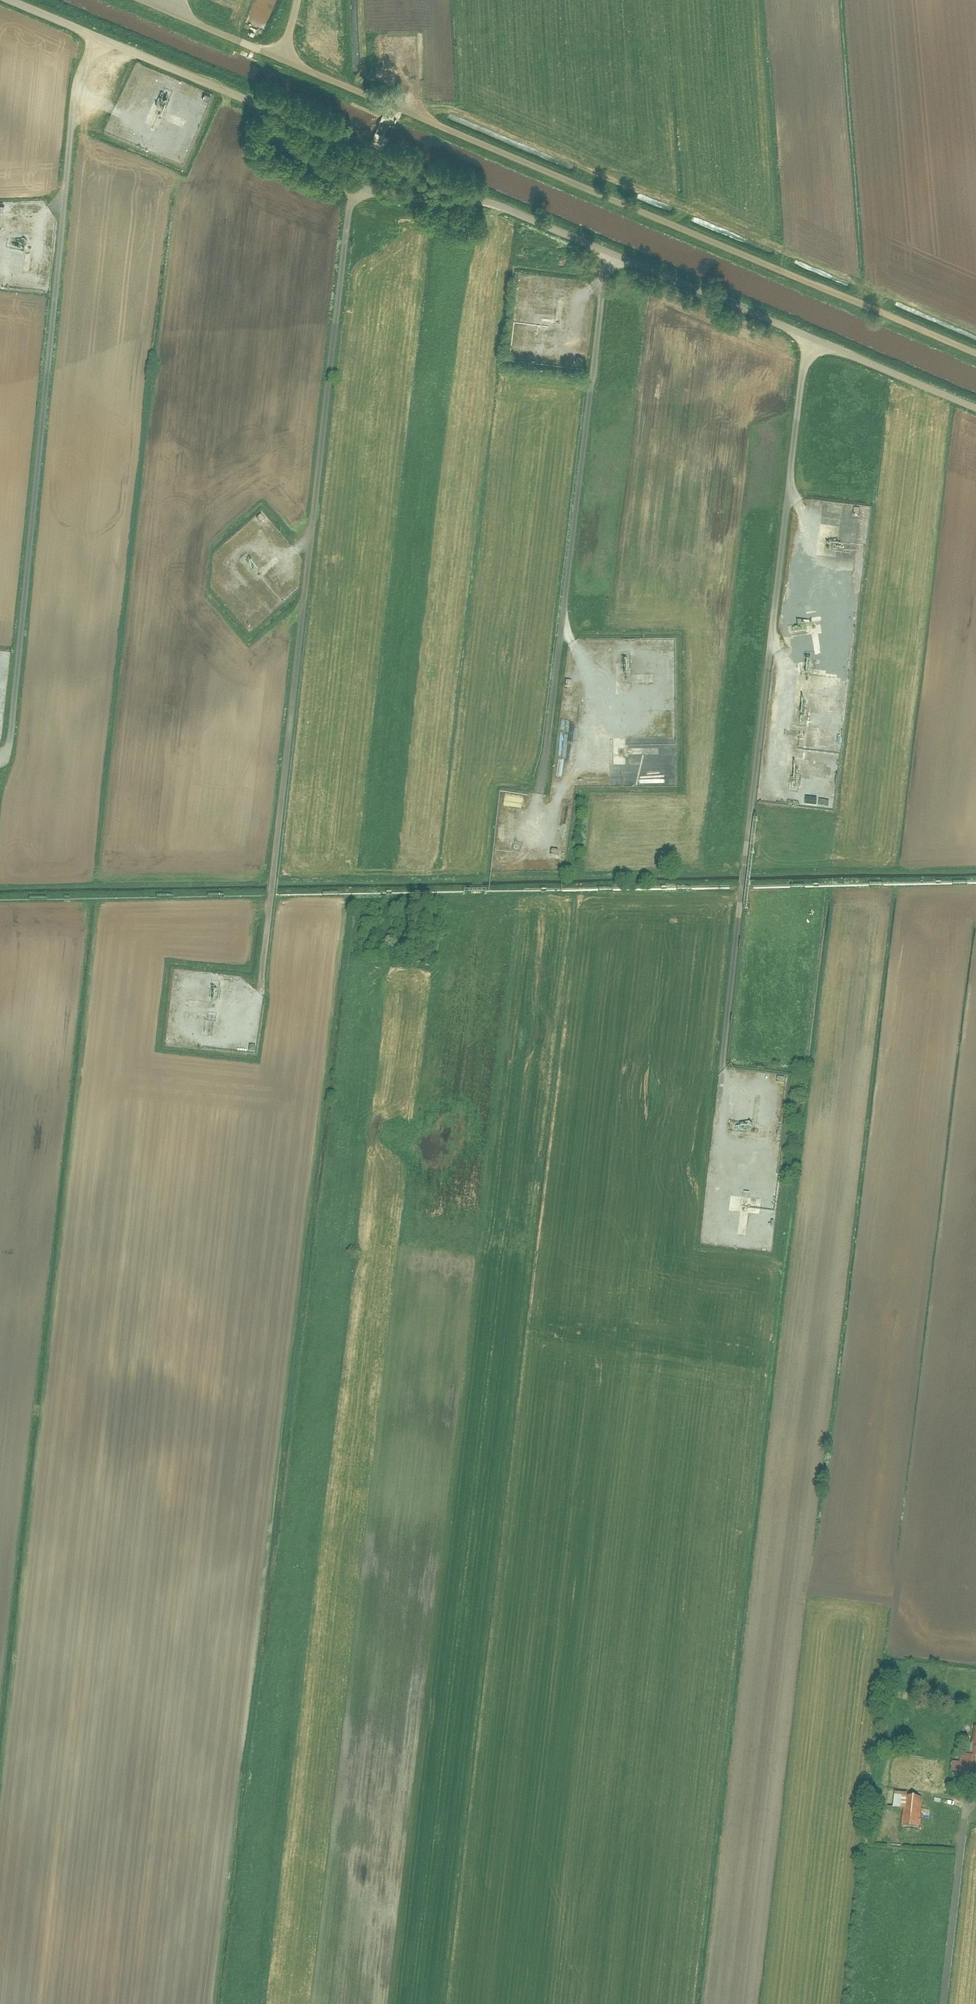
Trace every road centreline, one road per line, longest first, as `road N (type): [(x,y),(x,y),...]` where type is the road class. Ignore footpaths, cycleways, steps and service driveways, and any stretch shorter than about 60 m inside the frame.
road 1 (track): [(355,189),(259,990)]
road 2 (track): [(807,336),(722,1071)]
road 3 (unclassified): [(975,352),(396,105)]
road 4 (track): [(611,253),(539,801)]
road 5 (unclassified): [(143,0),(396,105)]

